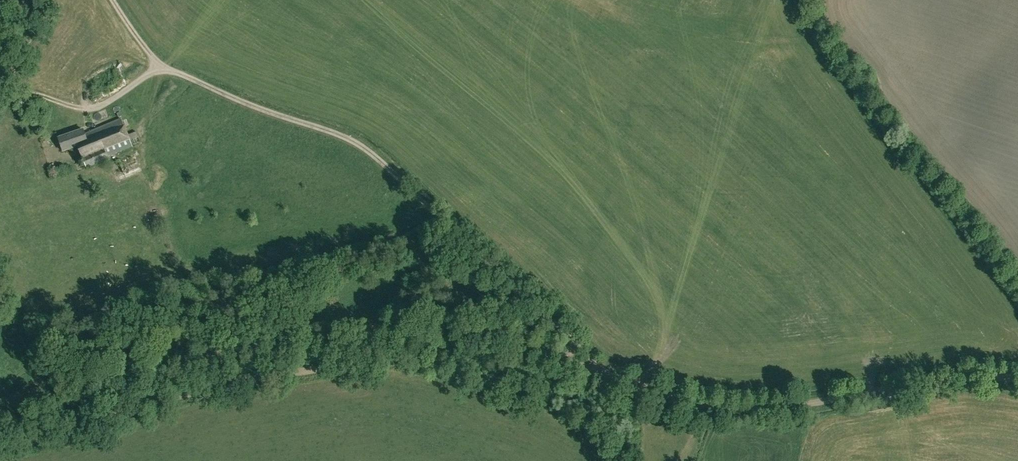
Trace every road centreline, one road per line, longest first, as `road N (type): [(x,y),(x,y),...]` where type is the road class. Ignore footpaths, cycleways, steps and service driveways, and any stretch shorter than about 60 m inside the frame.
road 1 (unclassified): [(1017,379),(935,380),(778,407),(723,407),(502,342),(468,342),(168,398),(0,447)]
road 2 (track): [(113,0),(172,70),(363,147),(602,371)]

